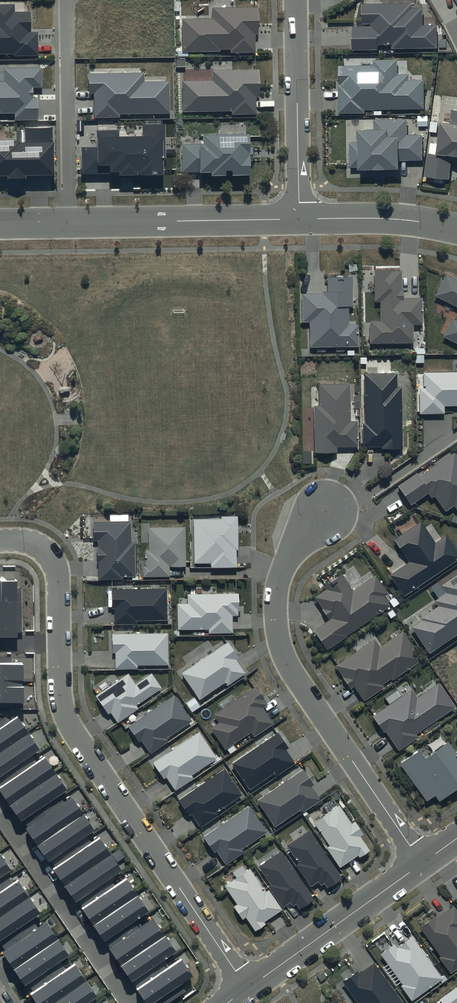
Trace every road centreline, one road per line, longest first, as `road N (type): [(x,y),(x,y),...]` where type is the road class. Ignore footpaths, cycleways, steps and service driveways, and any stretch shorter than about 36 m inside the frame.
road 1 (residential): [(326,509),(283,564),(276,627),(283,655),(422,863)]
road 2 (residential): [(247,988),(68,717),(58,643)]
road 3 (residential): [(300,219),(67,223)]
road 4 (residential): [(131,1002),(0,811)]
road 5 (residential): [(67,223),(64,0)]
road 6 (residential): [(300,219),(296,0)]
road 7 (tertiary): [(422,863),(247,988)]
road 8 (residential): [(456,229),(300,219)]
road 9 (residential): [(58,643),(56,567),(31,543),(0,541)]

